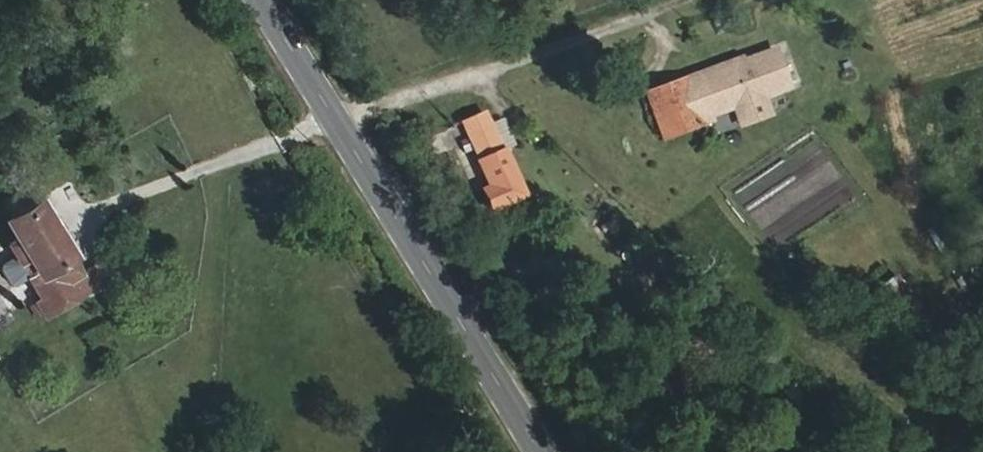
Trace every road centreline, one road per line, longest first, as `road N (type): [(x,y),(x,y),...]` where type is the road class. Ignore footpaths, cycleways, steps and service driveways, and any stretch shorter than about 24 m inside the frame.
road 1 (track): [(95,213),(696,0)]
road 2 (track): [(944,451),(747,278),(629,161),(612,130),(611,99),(676,66),(664,14)]
road 3 (secondary): [(266,0),(548,451)]

